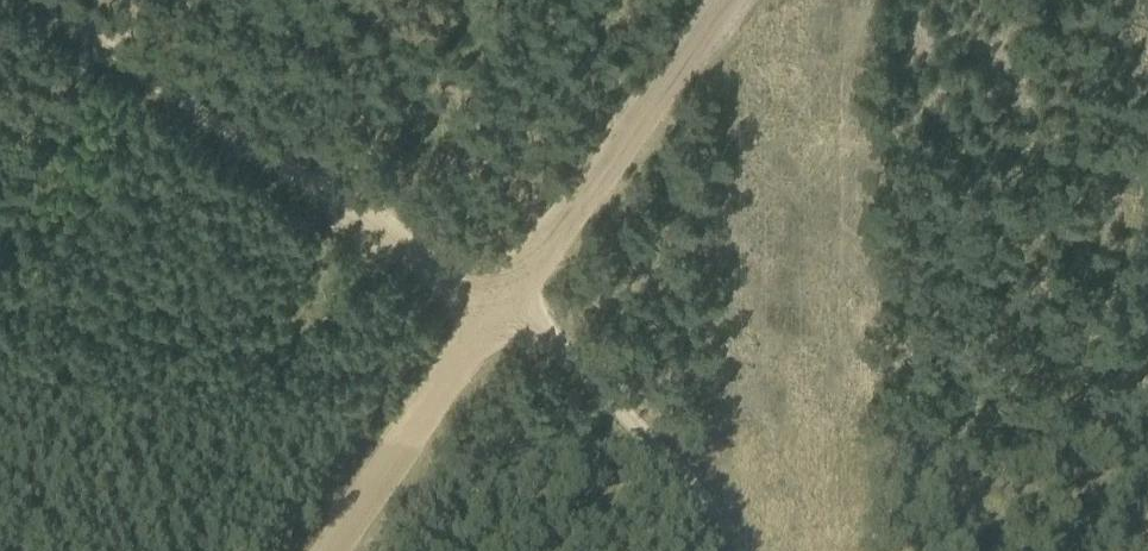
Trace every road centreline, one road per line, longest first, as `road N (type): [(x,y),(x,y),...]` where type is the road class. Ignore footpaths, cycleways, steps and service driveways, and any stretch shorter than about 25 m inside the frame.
road 1 (track): [(52,0),(492,306),(322,550)]
road 2 (track): [(707,0),(492,306)]
road 3 (track): [(492,306),(593,379),(745,550)]

